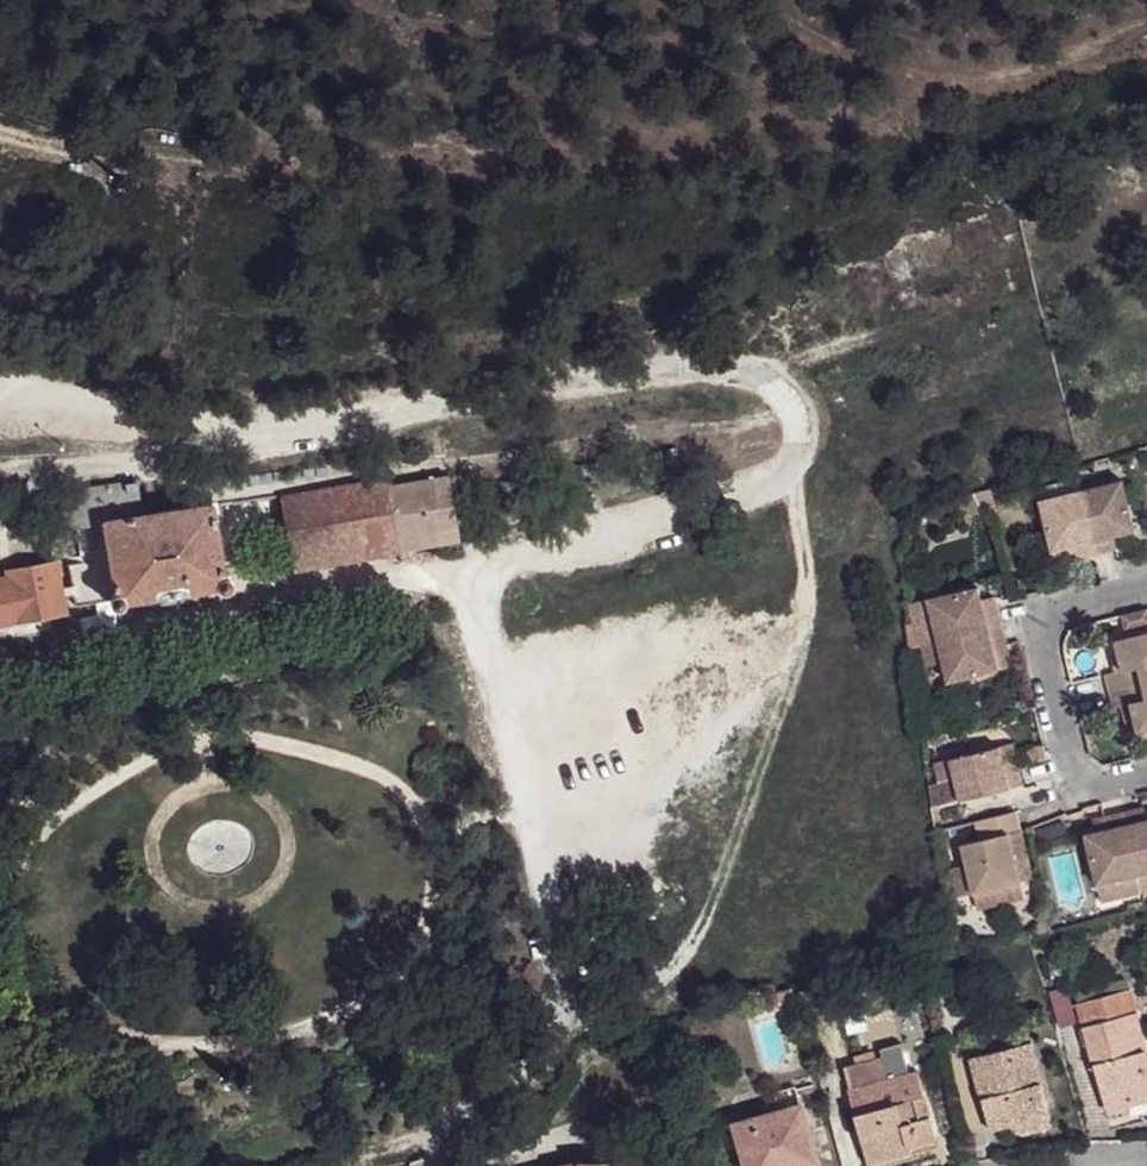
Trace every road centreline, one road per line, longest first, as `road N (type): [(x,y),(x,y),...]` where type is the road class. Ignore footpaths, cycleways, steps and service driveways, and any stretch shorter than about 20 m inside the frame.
road 1 (track): [(0,133),(101,160),(143,150),(258,166),(411,140),(477,154)]

